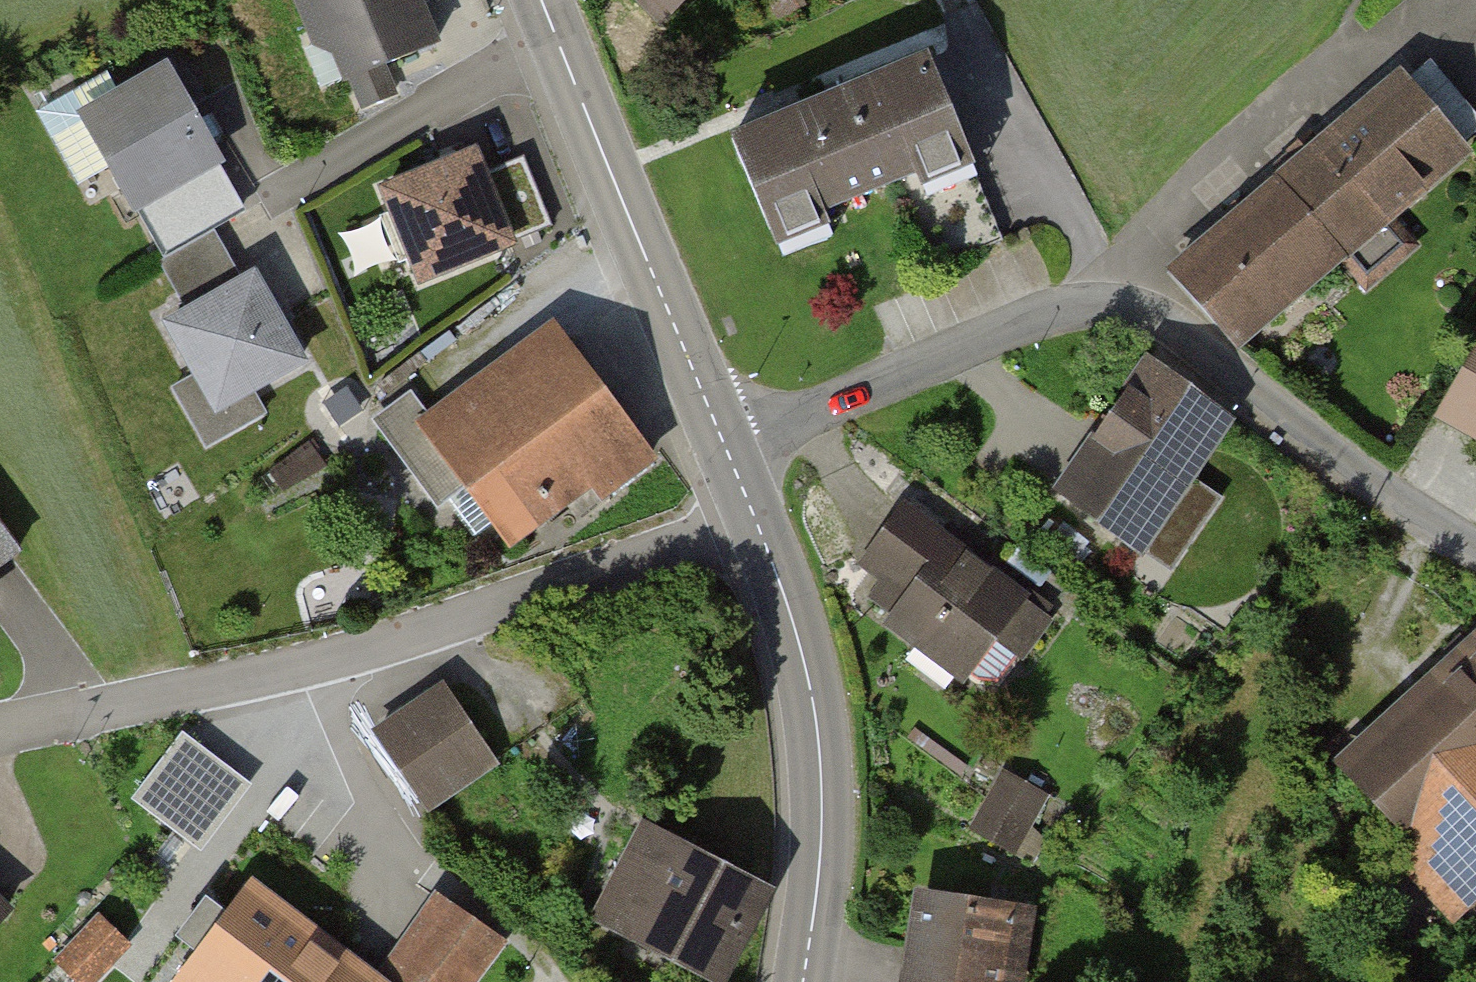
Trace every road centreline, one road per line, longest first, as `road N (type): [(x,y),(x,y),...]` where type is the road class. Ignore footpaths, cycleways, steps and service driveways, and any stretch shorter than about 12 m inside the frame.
road 1 (secondary): [(541,0),(725,449)]
road 2 (secondary): [(755,518),(792,616),(821,745),(821,858),(804,981)]
road 3 (residential): [(323,664),(755,518)]
road 4 (residential): [(1109,303),(1124,262),(1437,0)]
road 5 (residential): [(1475,545),(1425,516),(1167,319),(1109,303)]
road 6 (residential): [(725,449),(1044,310),(1109,303)]
road 7 (residential): [(323,664),(340,733),(374,814),(551,981)]
road 8 (residential): [(0,729),(323,664)]

